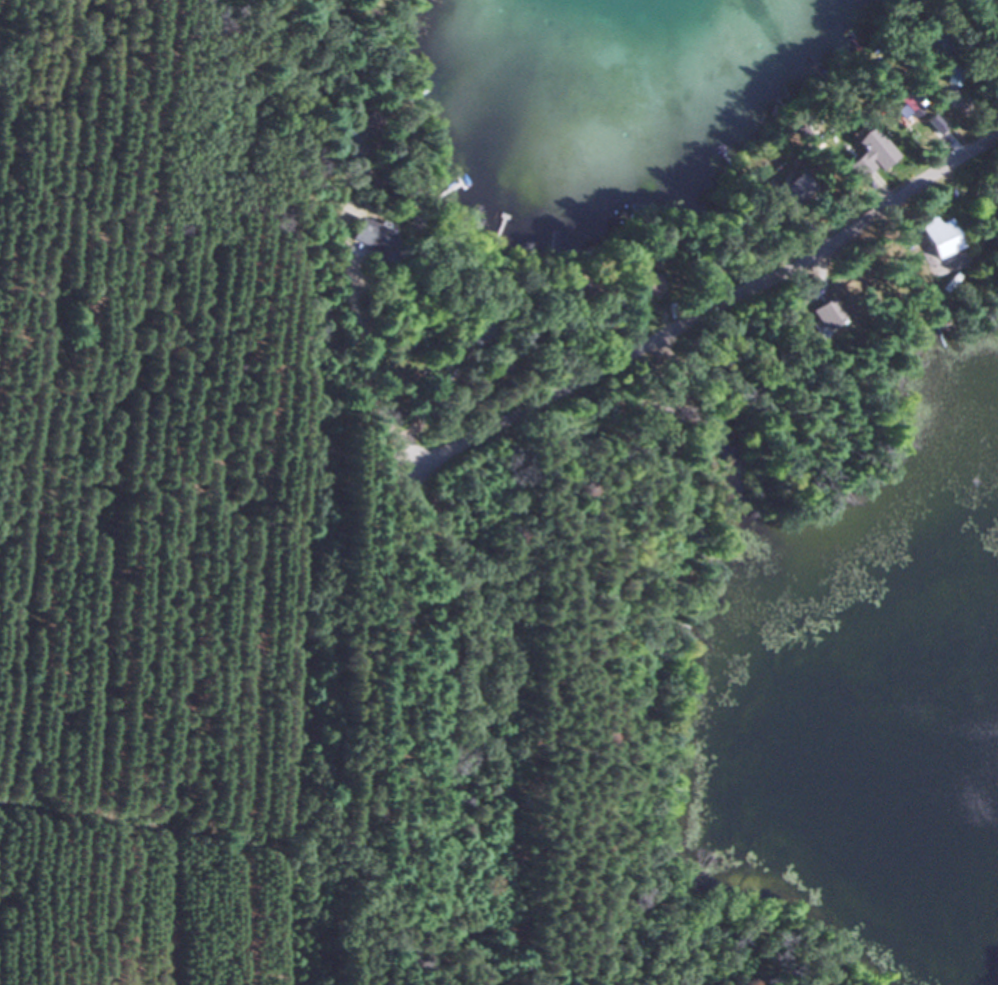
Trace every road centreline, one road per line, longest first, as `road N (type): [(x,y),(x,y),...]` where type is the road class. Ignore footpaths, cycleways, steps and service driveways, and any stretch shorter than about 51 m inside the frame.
road 1 (residential): [(473,438),(821,251),(947,163),(997,141)]

